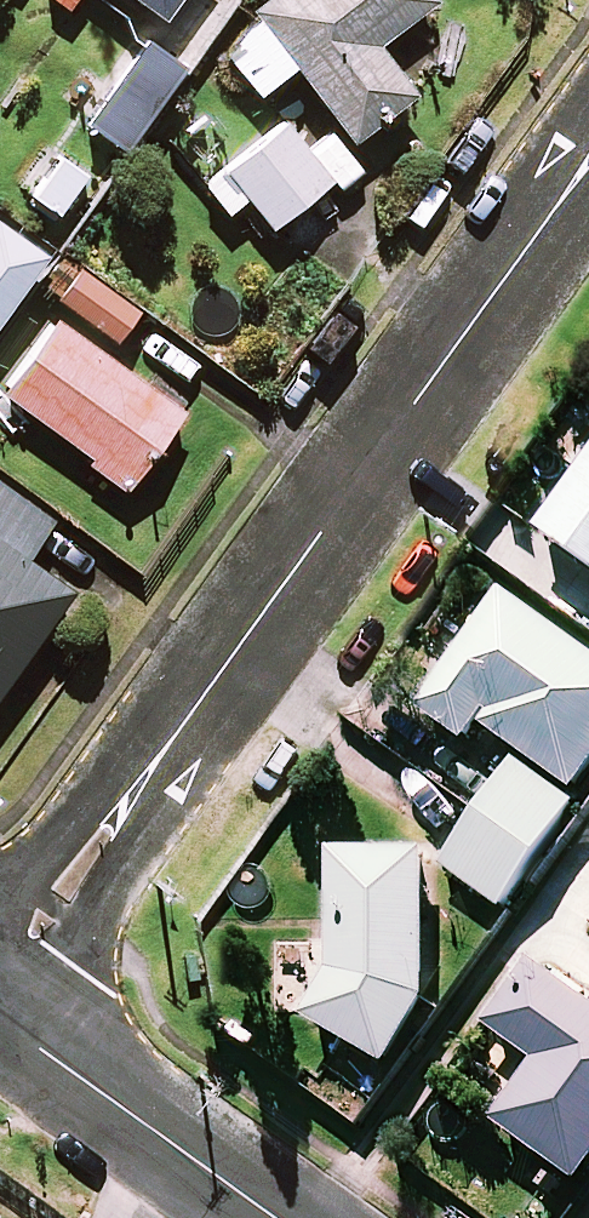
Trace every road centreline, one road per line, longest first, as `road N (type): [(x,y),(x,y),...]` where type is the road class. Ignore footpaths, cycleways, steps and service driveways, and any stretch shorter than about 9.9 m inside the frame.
road 1 (residential): [(588,159),(0,987)]
road 2 (residential): [(0,1020),(276,1217)]

